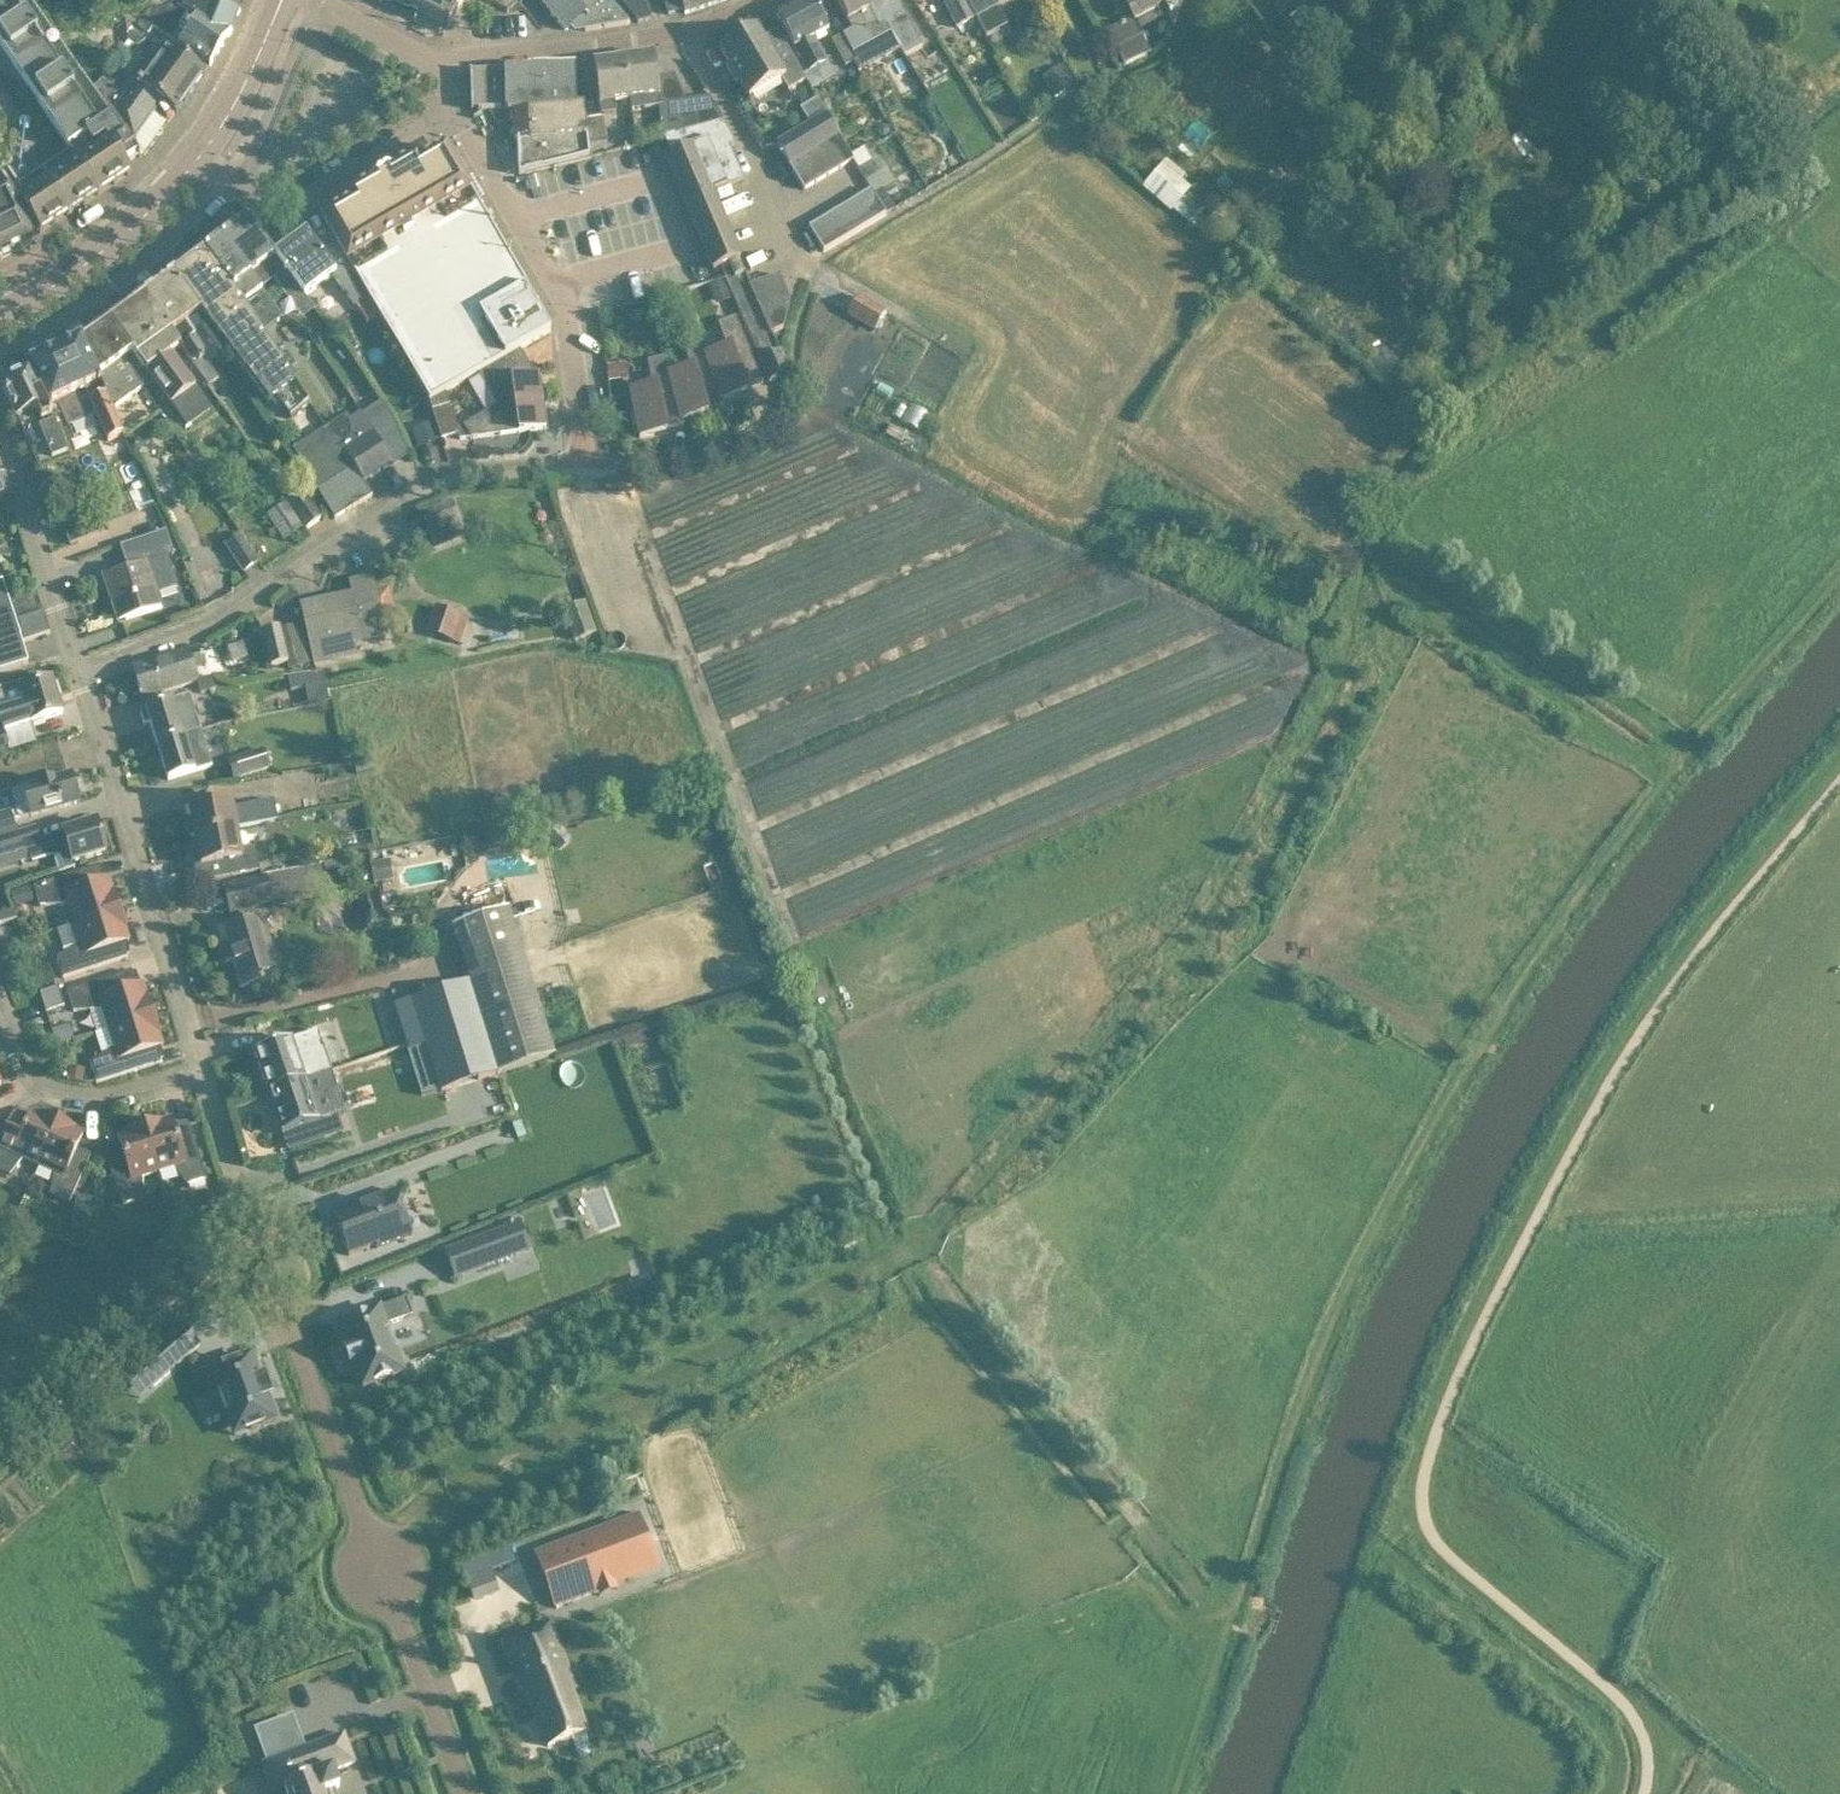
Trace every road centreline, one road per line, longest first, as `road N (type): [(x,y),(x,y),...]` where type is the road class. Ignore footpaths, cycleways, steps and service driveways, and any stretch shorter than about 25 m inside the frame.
road 1 (unclassified): [(462,1793),(255,1240)]
road 2 (residential): [(82,684),(241,616),(354,531),(433,492),(538,468),(588,473)]
road 3 (residential): [(202,1068),(82,684)]
road 4 (residential): [(454,111),(559,315),(588,473)]
road 5 (residential): [(449,57),(650,37),(765,0)]
road 6 (residential): [(0,352),(102,293),(172,239),(224,181)]
road 7 (residential): [(82,684),(0,426)]
road 8 (residential): [(454,111),(282,209),(224,181)]
road 9 (residential): [(202,1068),(123,1092),(57,1091),(25,1068),(0,1005)]
road 10 (primary): [(0,316),(88,263),(198,158)]
road 11 (residential): [(588,473),(744,453),(787,412)]
road 12 (residential): [(255,1240),(202,1068)]
road 13 (primary): [(198,158),(245,87),(282,0)]
road 14 (residential): [(449,57),(425,58),(316,0)]

